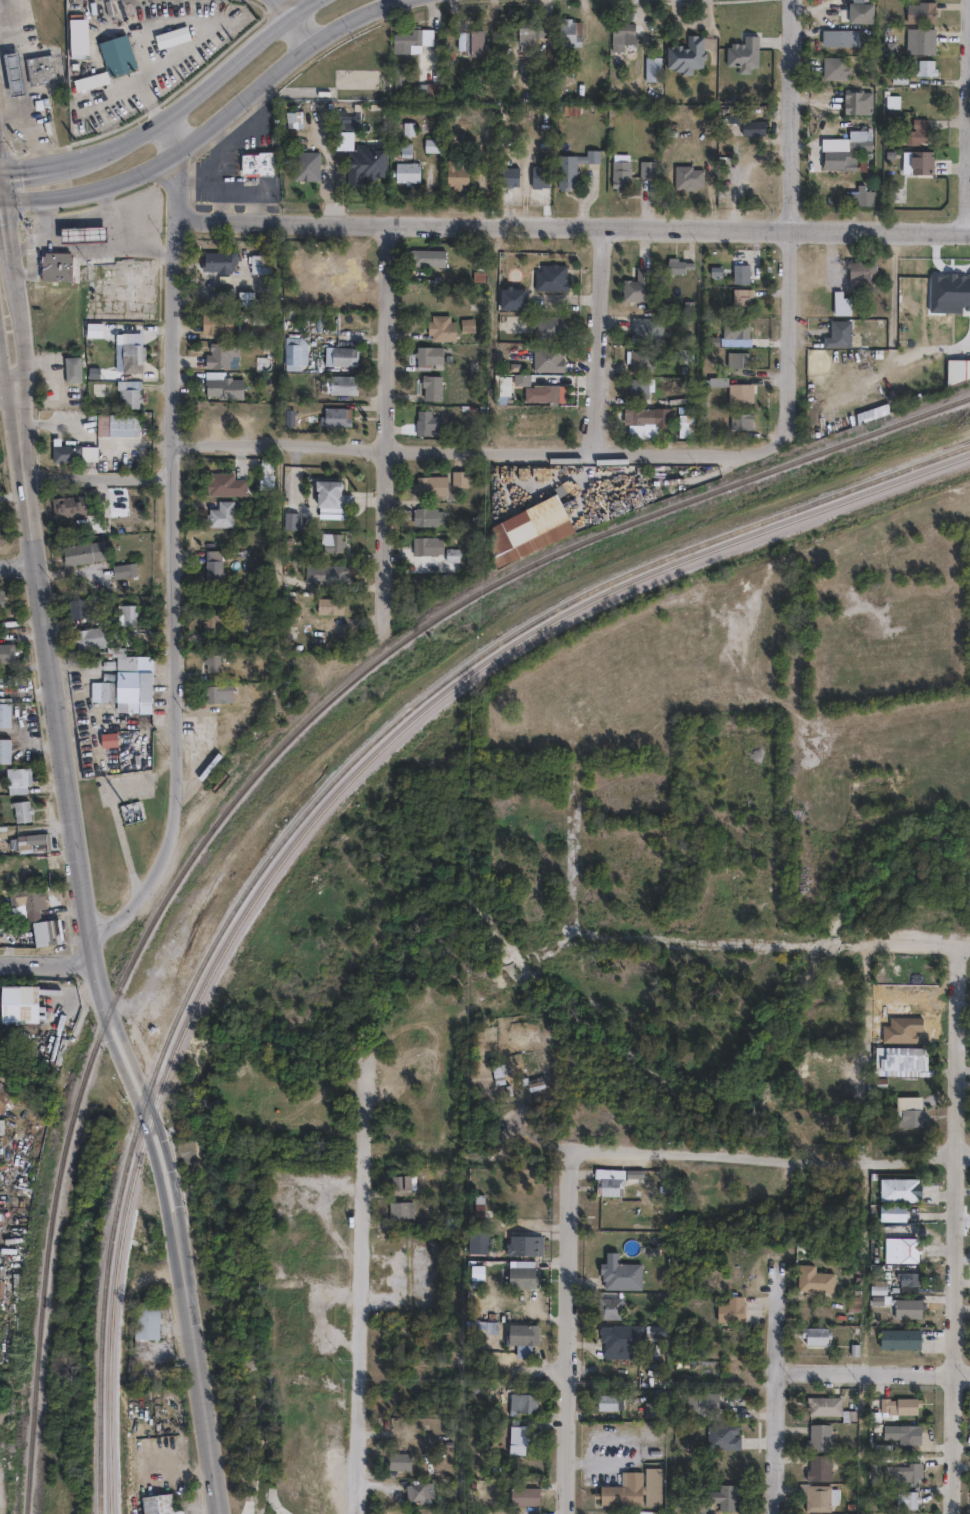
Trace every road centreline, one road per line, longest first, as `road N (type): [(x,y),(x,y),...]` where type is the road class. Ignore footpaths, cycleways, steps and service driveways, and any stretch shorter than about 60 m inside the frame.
road 1 (secondary): [(223,1513),(163,1168),(89,961),(10,370)]
road 2 (residential): [(180,220),(969,232)]
road 3 (residential): [(177,832),(176,152)]
road 4 (residential): [(178,442),(714,452),(760,445),(782,424)]
road 5 (residential): [(954,1513),(962,944)]
road 6 (secondary): [(6,199),(87,192),(167,157),(314,43),(394,0)]
road 7 (residential): [(782,424),(790,401),(795,0)]
road 8 (residential): [(386,625),(392,223)]
road 9 (residential): [(572,938),(969,944)]
road 10 (residential): [(586,1160),(619,1151),(797,1163),(969,1153)]
road 11 (secondary): [(317,0),(136,139),(68,162),(0,167)]
road 12 (residential): [(358,1513),(367,1154)]
road 13 (residential): [(570,1513),(573,1192),(586,1160)]
road 14 (residential): [(777,1513),(780,1267)]
road 15 (residential): [(596,451),(603,226)]
road 16 (residential): [(572,938),(582,720)]
road 17 (residential): [(969,492),(766,570)]
road 18 (residential): [(779,1372),(969,1372)]
road 19 (residential): [(89,961),(104,928),(141,895),(177,832)]
road 20 (residential): [(967,232),(969,77)]
road 21 (residential): [(23,480),(177,478)]

